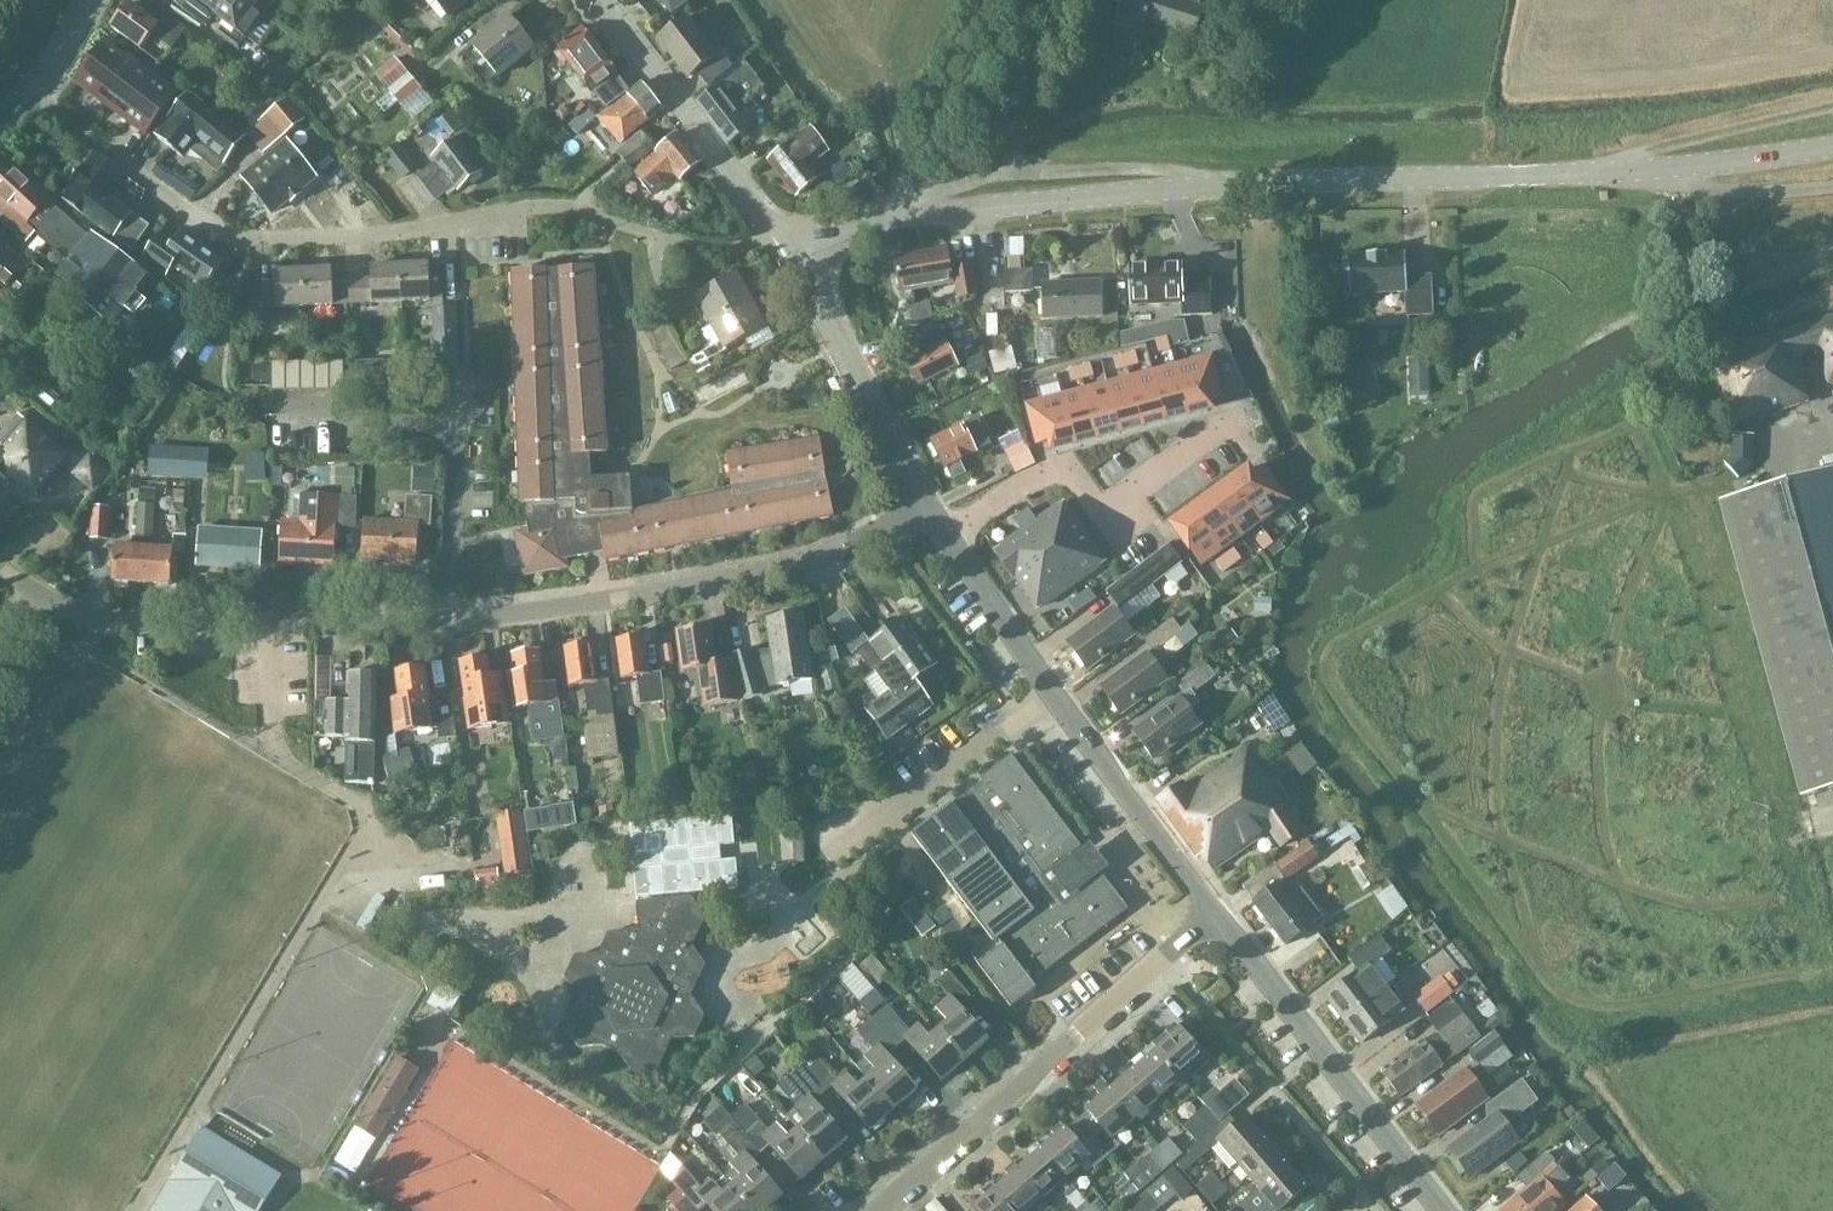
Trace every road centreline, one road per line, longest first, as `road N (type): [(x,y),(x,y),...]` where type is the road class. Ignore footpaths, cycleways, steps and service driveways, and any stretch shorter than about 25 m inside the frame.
road 1 (tertiary): [(790,256),(883,219),(1267,182),(1687,172),(1832,150)]
road 2 (residential): [(926,506),(816,563),(766,574),(449,623),(271,624)]
road 3 (residential): [(458,222),(385,235),(234,239),(26,97)]
road 4 (tertiary): [(1218,917),(946,536)]
road 5 (residential): [(877,1210),(1218,917)]
road 6 (tertiary): [(1442,1210),(1218,917)]
road 7 (residential): [(1217,433),(1103,518),(1068,467),(946,536)]
road 8 (tertiary): [(790,256),(590,0)]
road 9 (residential): [(0,569),(32,596),(75,613),(130,622),(271,624)]
road 10 (tertiary): [(926,506),(790,256)]
road 11 (track): [(1595,176),(1655,143),(1832,103)]

